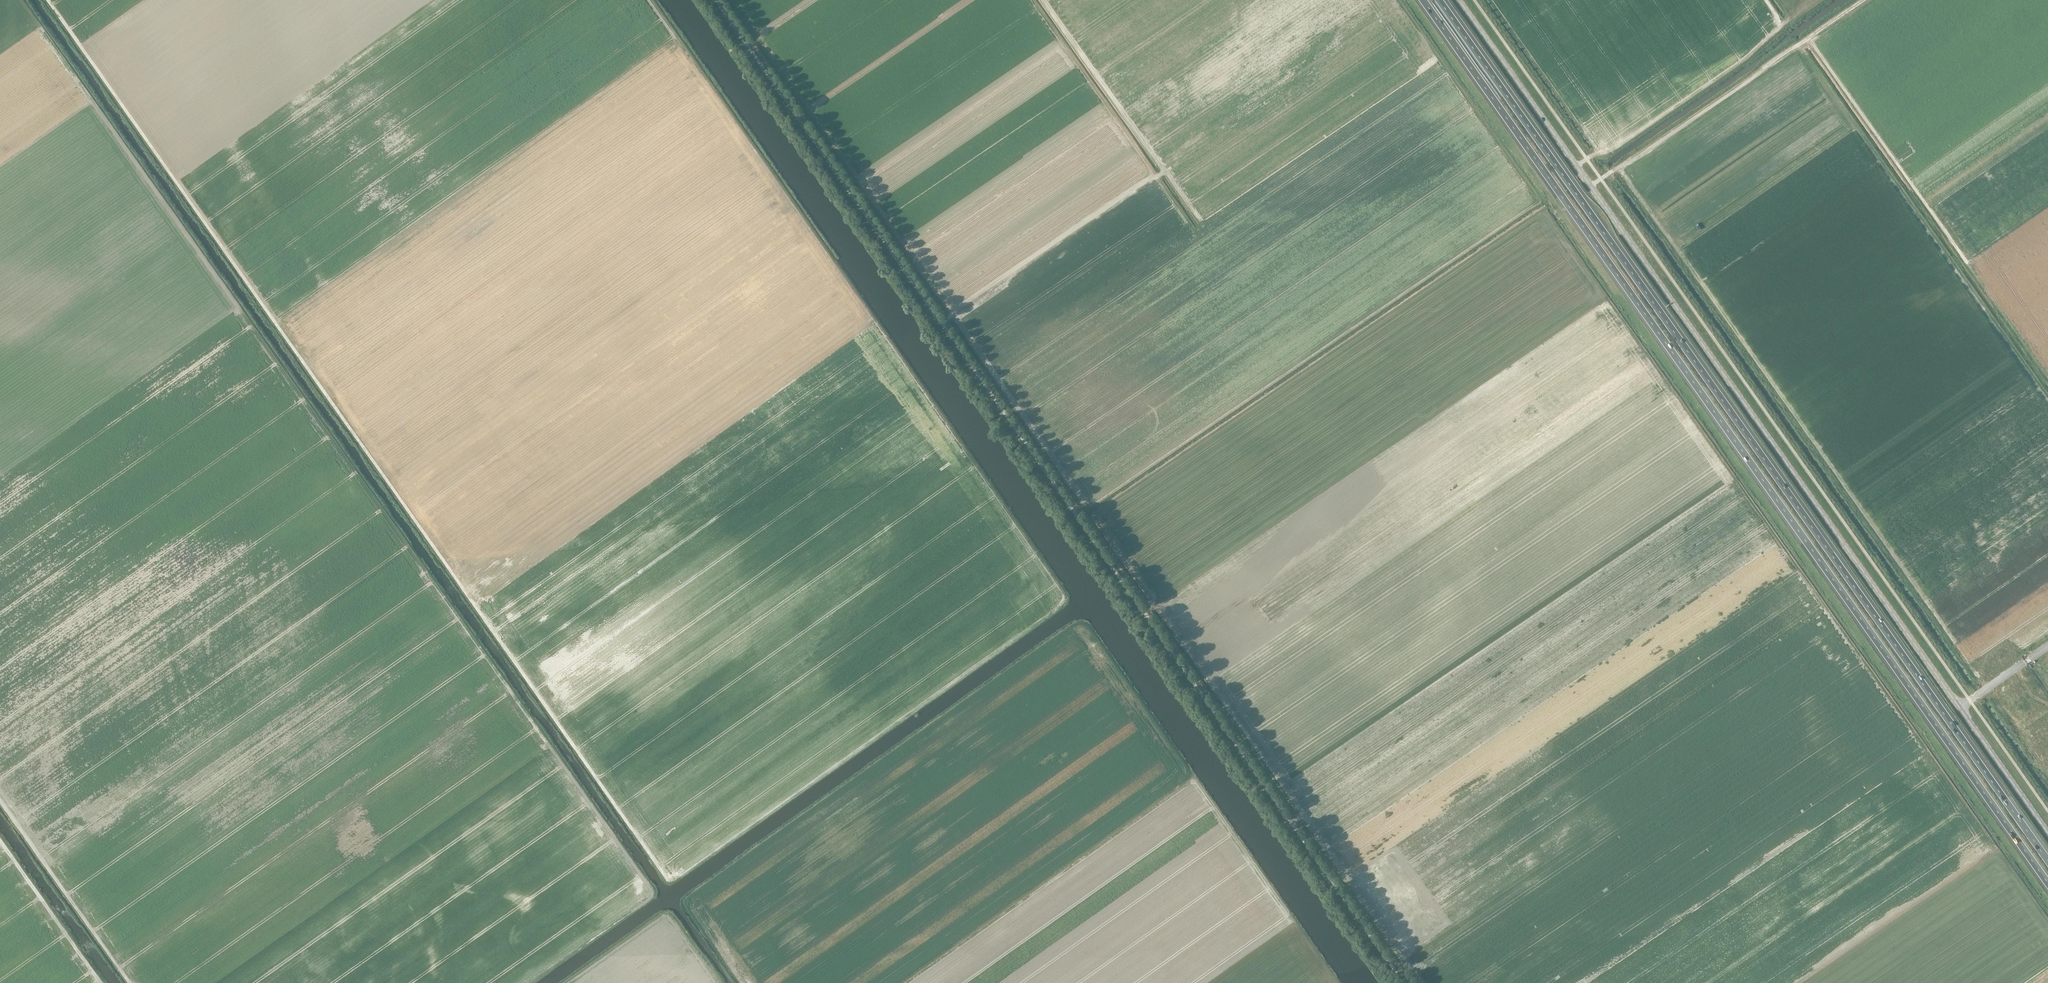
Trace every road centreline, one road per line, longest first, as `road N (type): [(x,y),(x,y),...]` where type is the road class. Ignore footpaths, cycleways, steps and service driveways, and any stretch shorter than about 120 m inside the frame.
road 1 (unclassified): [(1403,982),(716,0)]
road 2 (motorway): [(1423,0),(2047,884)]
road 3 (track): [(48,0),(659,866)]
road 4 (motorway): [(2047,861),(1439,0)]
road 5 (tertiary): [(2047,833),(1459,0)]

